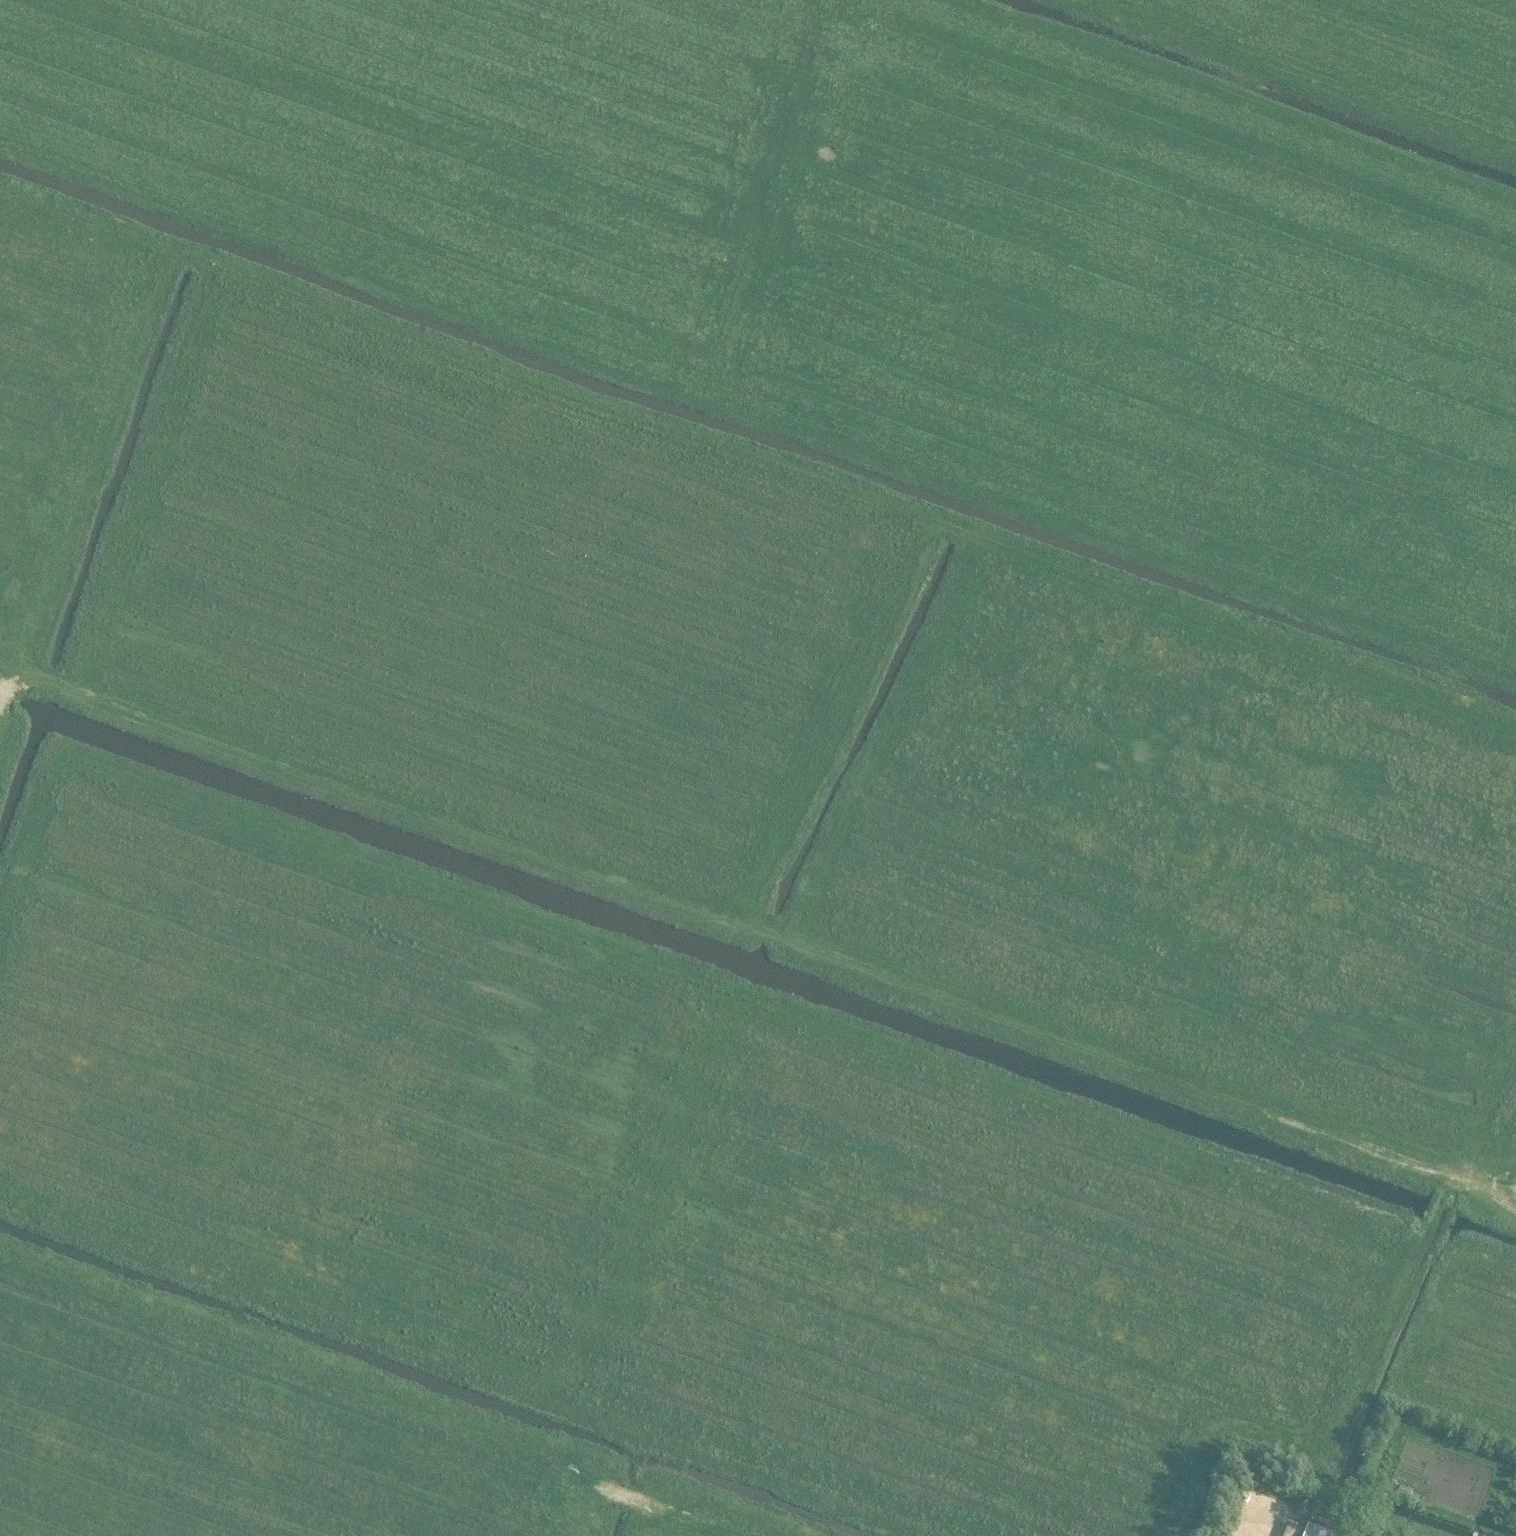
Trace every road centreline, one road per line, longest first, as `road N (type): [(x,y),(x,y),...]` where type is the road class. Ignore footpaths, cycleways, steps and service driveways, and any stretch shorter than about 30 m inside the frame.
road 1 (track): [(1475,1186),(58,690),(34,690),(6,710),(0,725)]

